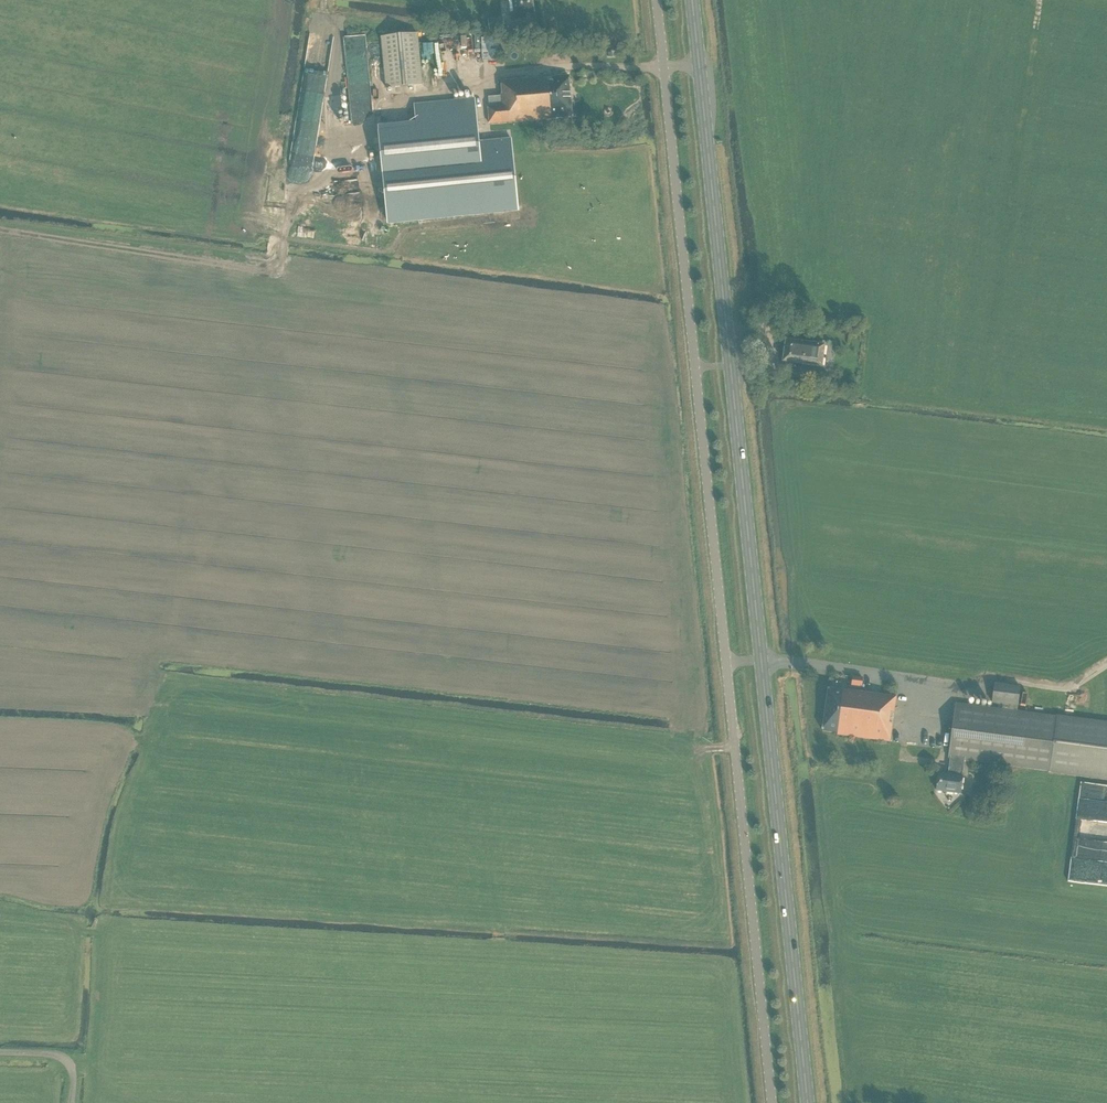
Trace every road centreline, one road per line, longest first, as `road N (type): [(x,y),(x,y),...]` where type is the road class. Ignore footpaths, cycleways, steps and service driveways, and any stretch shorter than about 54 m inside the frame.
road 1 (primary): [(808,1102),(692,0)]
road 2 (unclassified): [(771,1102),(656,0)]
road 3 (track): [(962,688),(991,678),(1065,688),(1106,666)]

